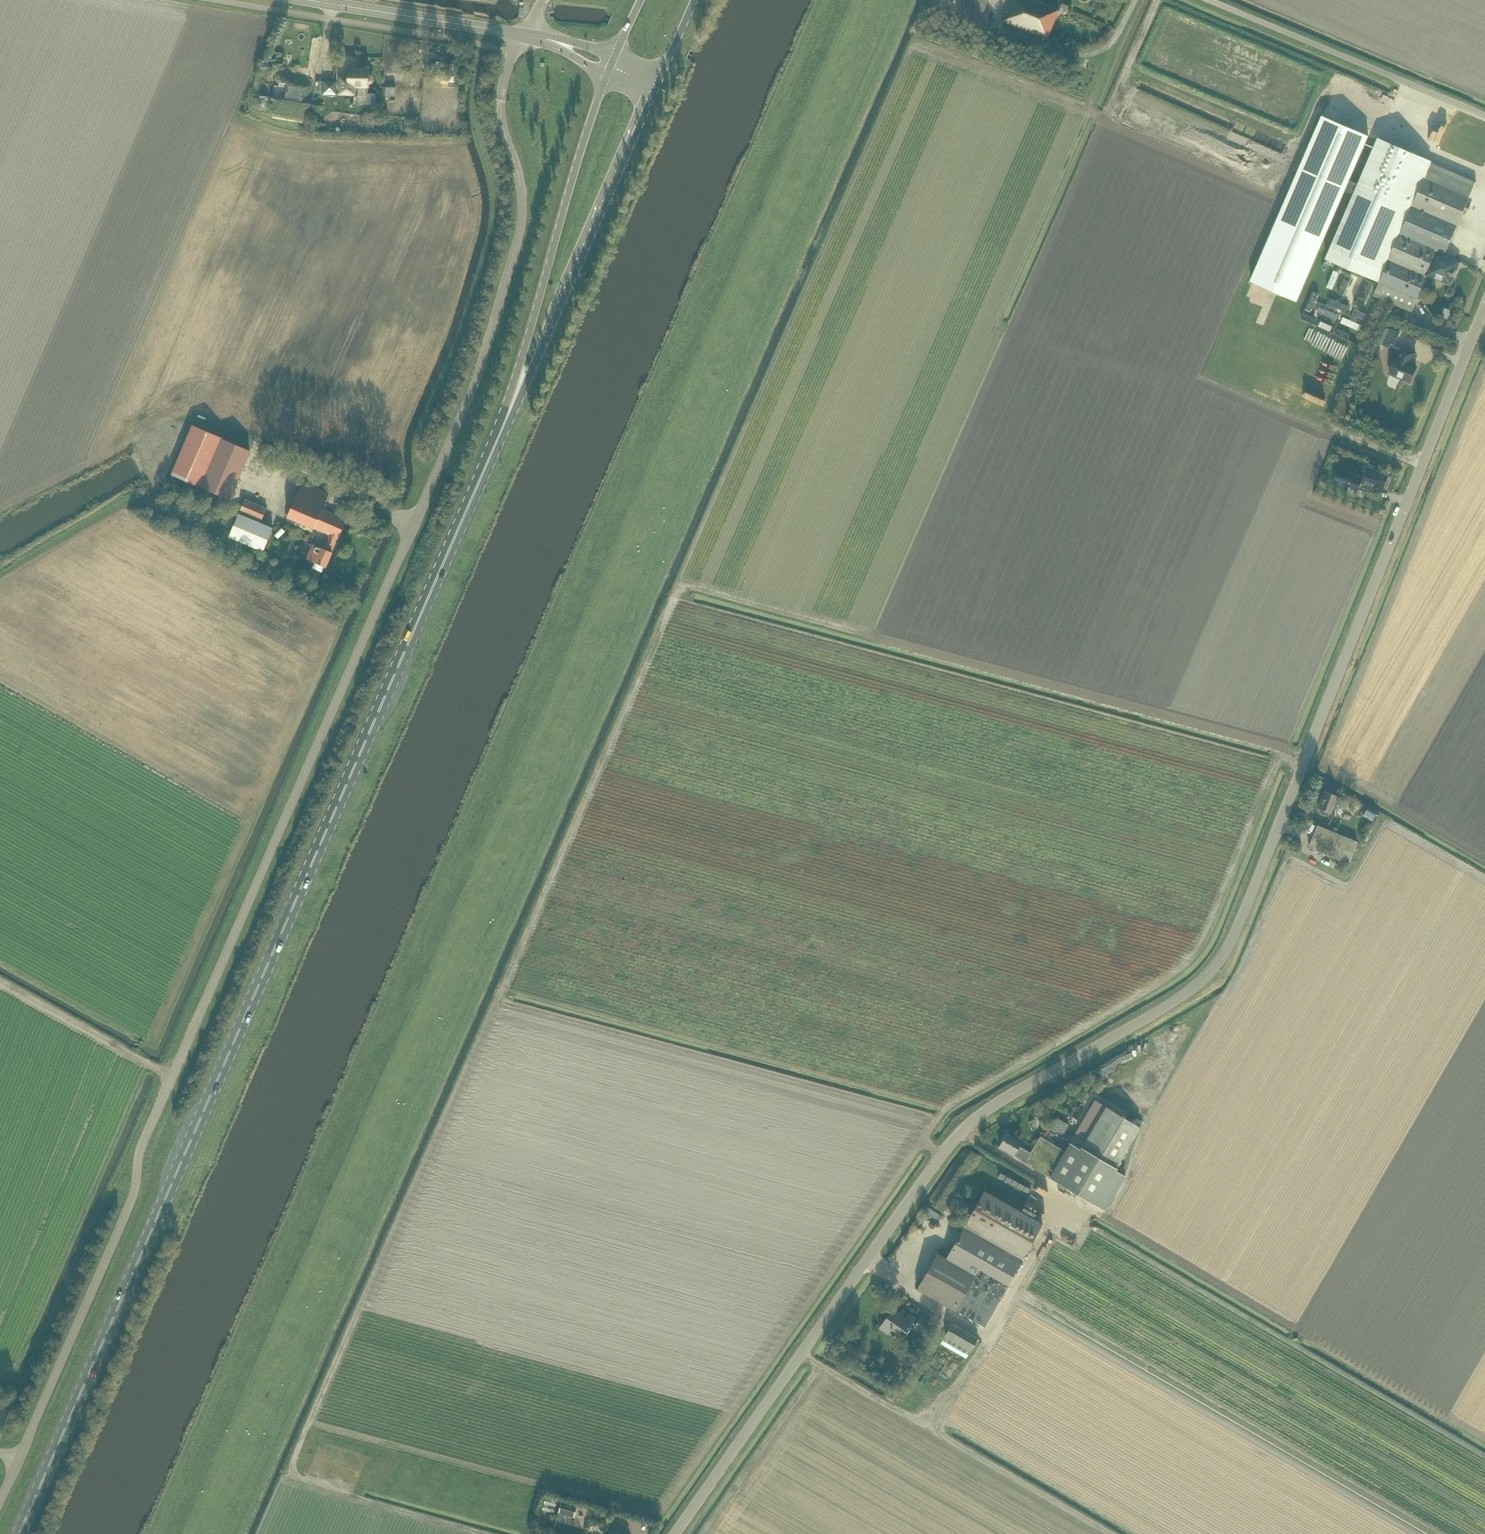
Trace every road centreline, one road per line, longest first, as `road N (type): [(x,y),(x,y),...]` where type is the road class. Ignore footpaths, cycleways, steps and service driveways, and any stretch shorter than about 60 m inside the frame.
road 1 (unclassified): [(17,1463),(133,1198),(144,1140),(480,370),(521,228),(520,182),(501,111),(506,72),(526,35)]
road 2 (unclassified): [(676,1533),(957,1136),(997,1103),(1192,990),(1227,950),(1484,313)]
road 3 (primary): [(20,1533),(491,456)]
road 4 (primary): [(491,456),(656,87)]
road 5 (primary): [(608,73),(491,456)]
road 6 (unclassified): [(1484,116),(1208,0)]
road 7 (track): [(0,575),(122,504),(148,501),(216,528)]
road 8 (tertiary): [(526,35),(312,0)]
road 9 (track): [(173,1076),(0,981)]
road 10 (track): [(303,1480),(493,1533)]

